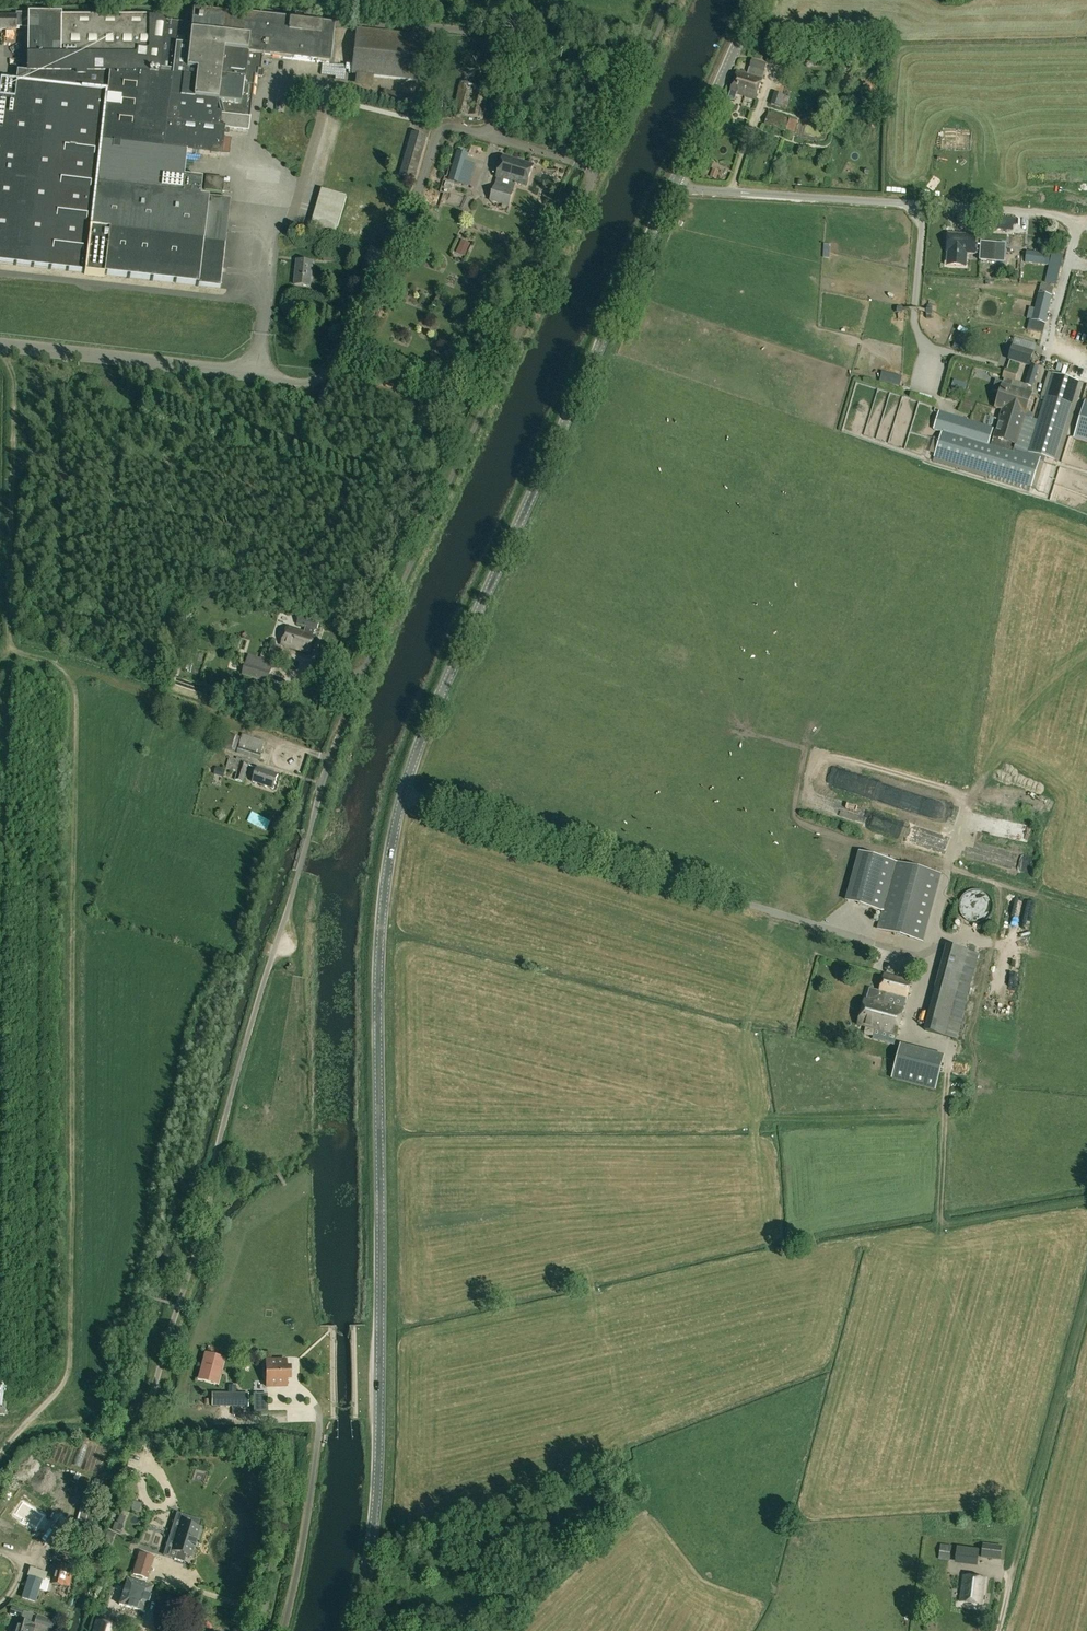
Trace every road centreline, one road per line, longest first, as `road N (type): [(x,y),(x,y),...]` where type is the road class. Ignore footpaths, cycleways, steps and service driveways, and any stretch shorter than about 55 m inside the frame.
road 1 (unclassified): [(258,1630),(276,1554),(284,1450),(272,1442),(162,1440),(150,1433),(147,1414),(330,758),(595,172),(495,137)]
road 2 (tertiary): [(352,1630),(376,1500),(378,981),(396,821),(438,701),(758,0)]
road 3 (track): [(0,1455),(70,1366),(75,698),(62,668),(11,646),(16,388),(0,355)]
road 4 (unclassified): [(0,344),(291,382),(317,379),(333,363),(421,182),(434,138)]
road 5 (track): [(1086,1202),(945,1223),(948,1069)]
road 6 (unclassified): [(495,137),(499,85),(479,38),(454,27),(326,22),(296,0)]
road 7 (track): [(1086,1297),(1015,1568)]
road 8 (residential): [(282,1630),(320,1418),(296,1391),(272,1392)]
road 9 (track): [(777,913),(747,1030)]

